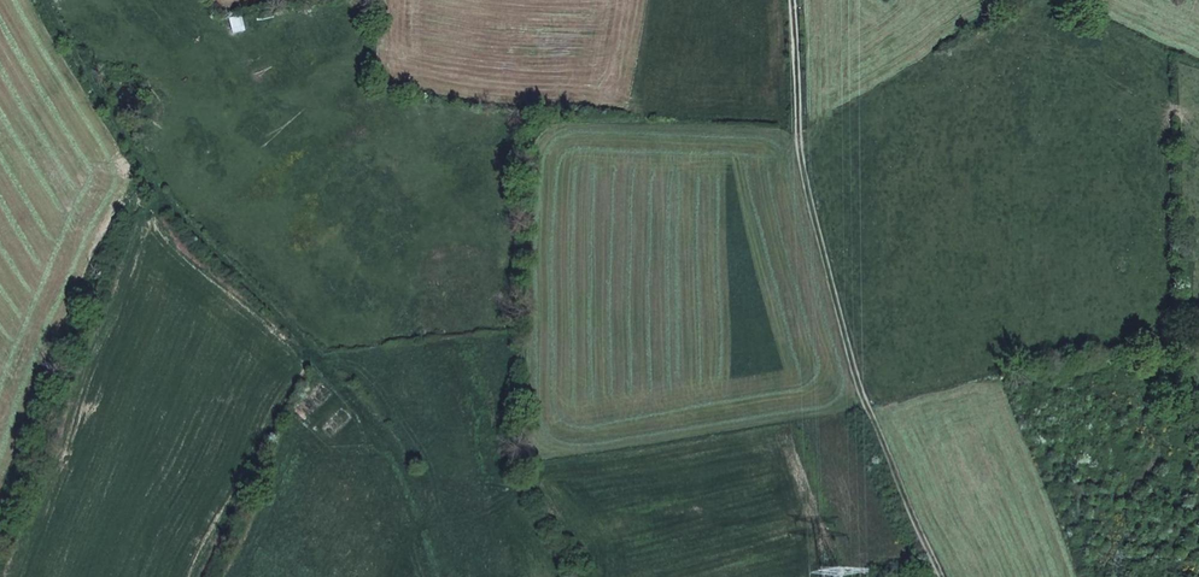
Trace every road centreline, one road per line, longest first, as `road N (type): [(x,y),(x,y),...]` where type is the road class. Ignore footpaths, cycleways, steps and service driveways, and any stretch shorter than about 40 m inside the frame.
road 1 (track): [(790,0),(804,161),(860,392),(943,576)]

